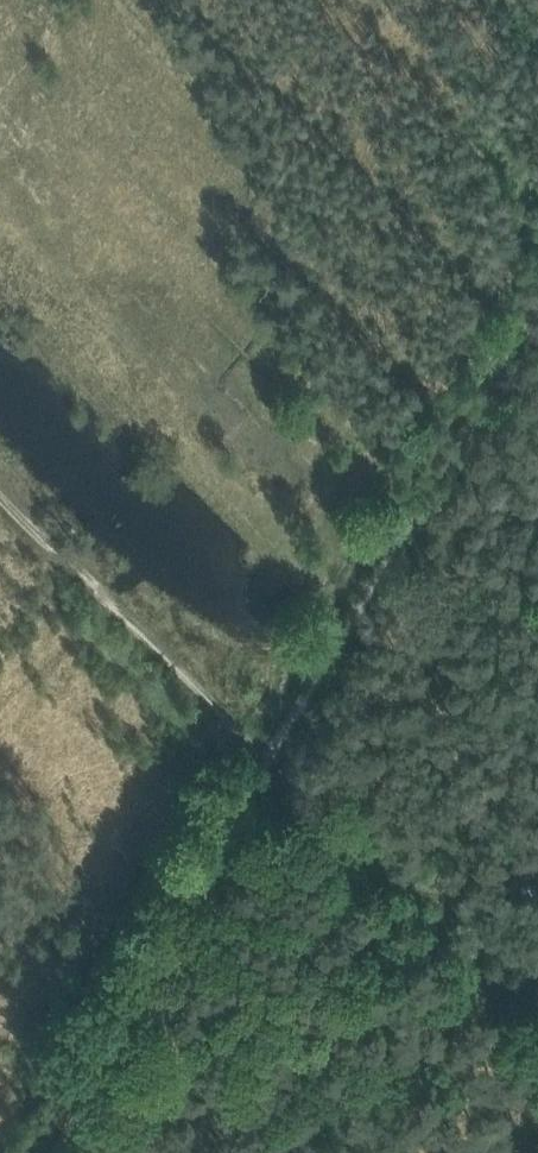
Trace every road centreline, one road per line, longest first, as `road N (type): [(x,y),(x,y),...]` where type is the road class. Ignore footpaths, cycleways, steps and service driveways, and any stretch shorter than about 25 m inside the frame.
road 1 (track): [(537,256),(259,743),(53,1152)]
road 2 (track): [(259,743),(0,488)]

